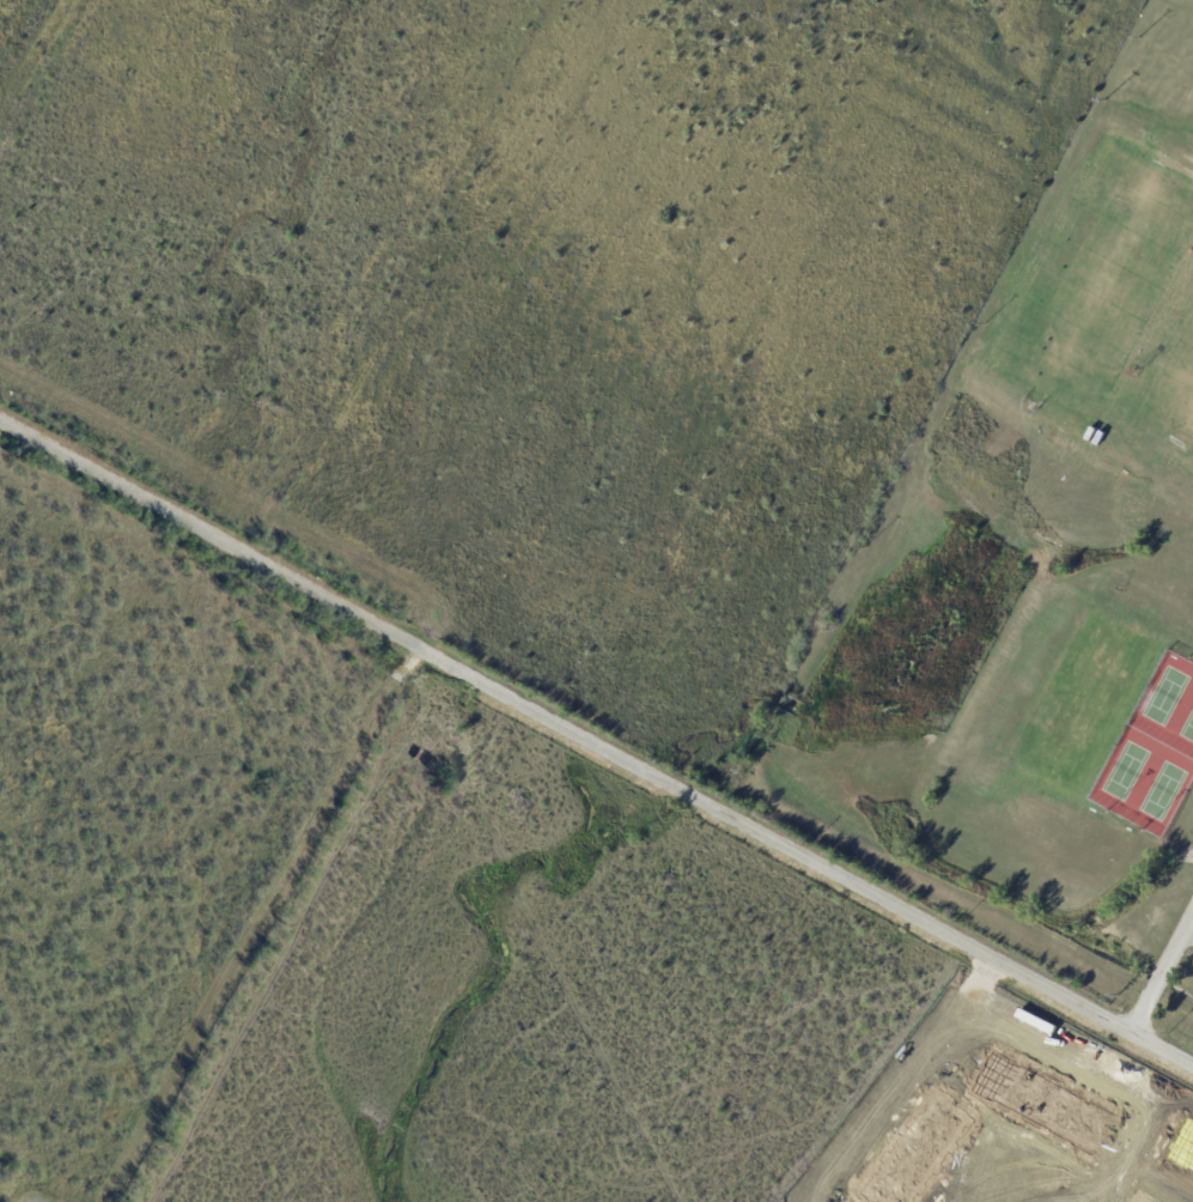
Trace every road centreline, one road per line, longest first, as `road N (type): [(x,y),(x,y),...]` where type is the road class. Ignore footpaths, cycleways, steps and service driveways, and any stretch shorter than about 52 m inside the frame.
road 1 (residential): [(1192,1064),(0,417)]

